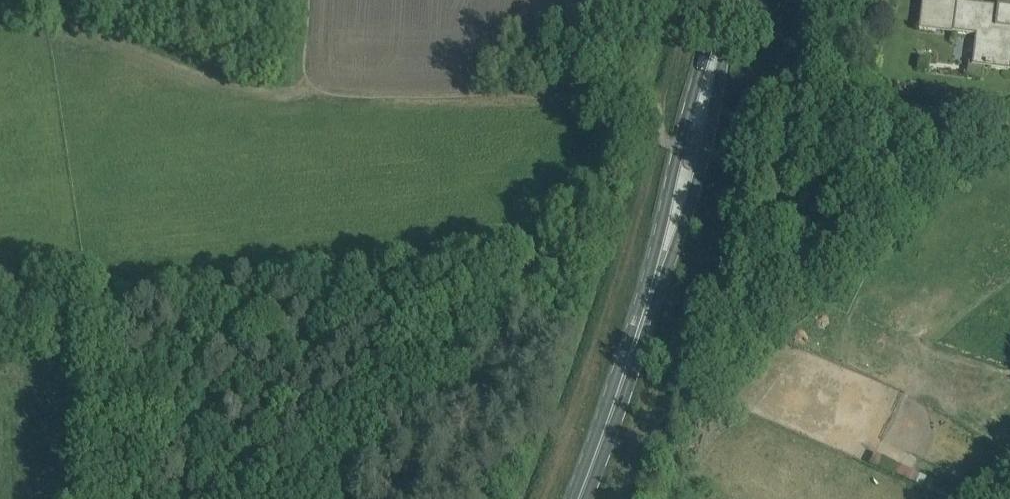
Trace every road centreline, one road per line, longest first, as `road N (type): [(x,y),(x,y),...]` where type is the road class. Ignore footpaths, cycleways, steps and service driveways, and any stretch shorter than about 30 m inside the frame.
road 1 (primary): [(636,341),(706,152),(730,0)]
road 2 (primary): [(723,0),(693,89),(636,341)]
road 3 (primary): [(579,498),(636,341)]

